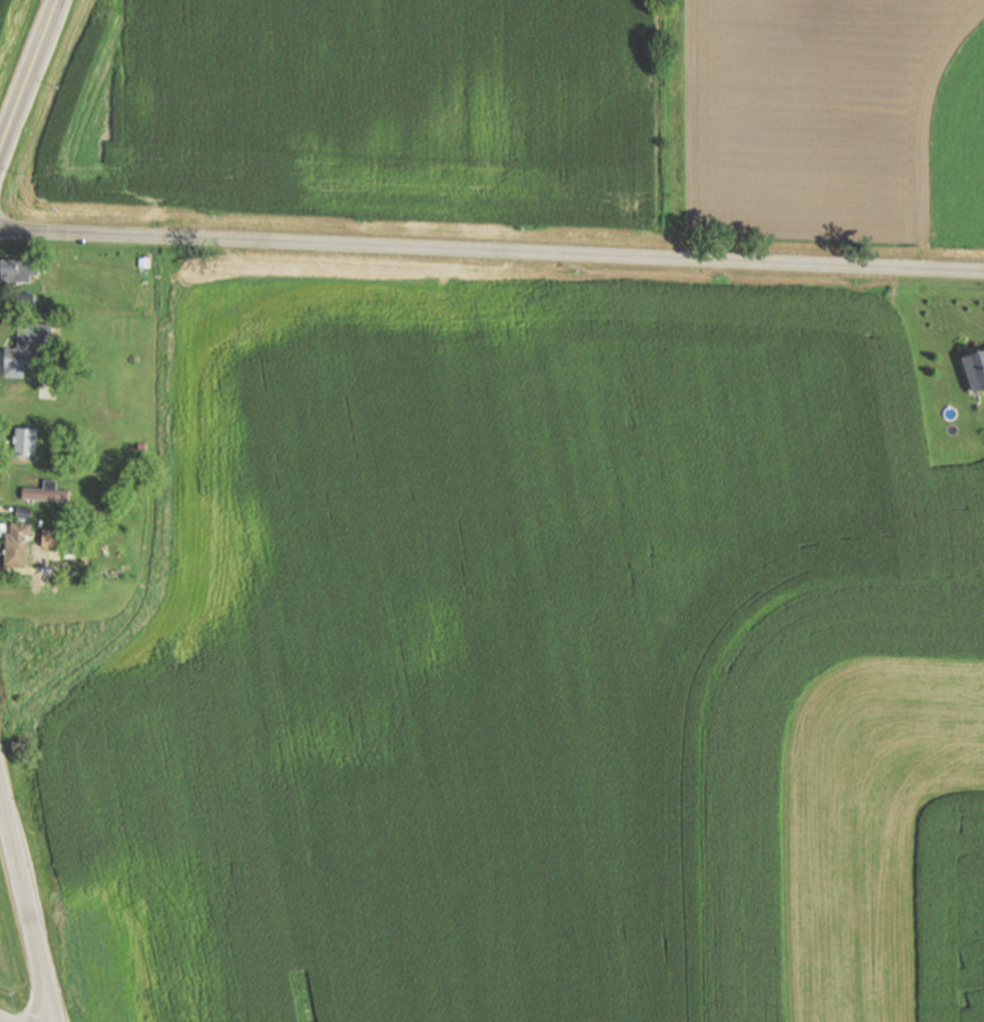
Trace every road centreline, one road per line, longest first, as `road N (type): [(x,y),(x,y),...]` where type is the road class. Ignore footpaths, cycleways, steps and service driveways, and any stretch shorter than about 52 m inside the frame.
road 1 (residential): [(983,271),(0,229)]
road 2 (primary): [(0,938),(229,1021)]
road 3 (primary): [(59,0),(0,154)]

